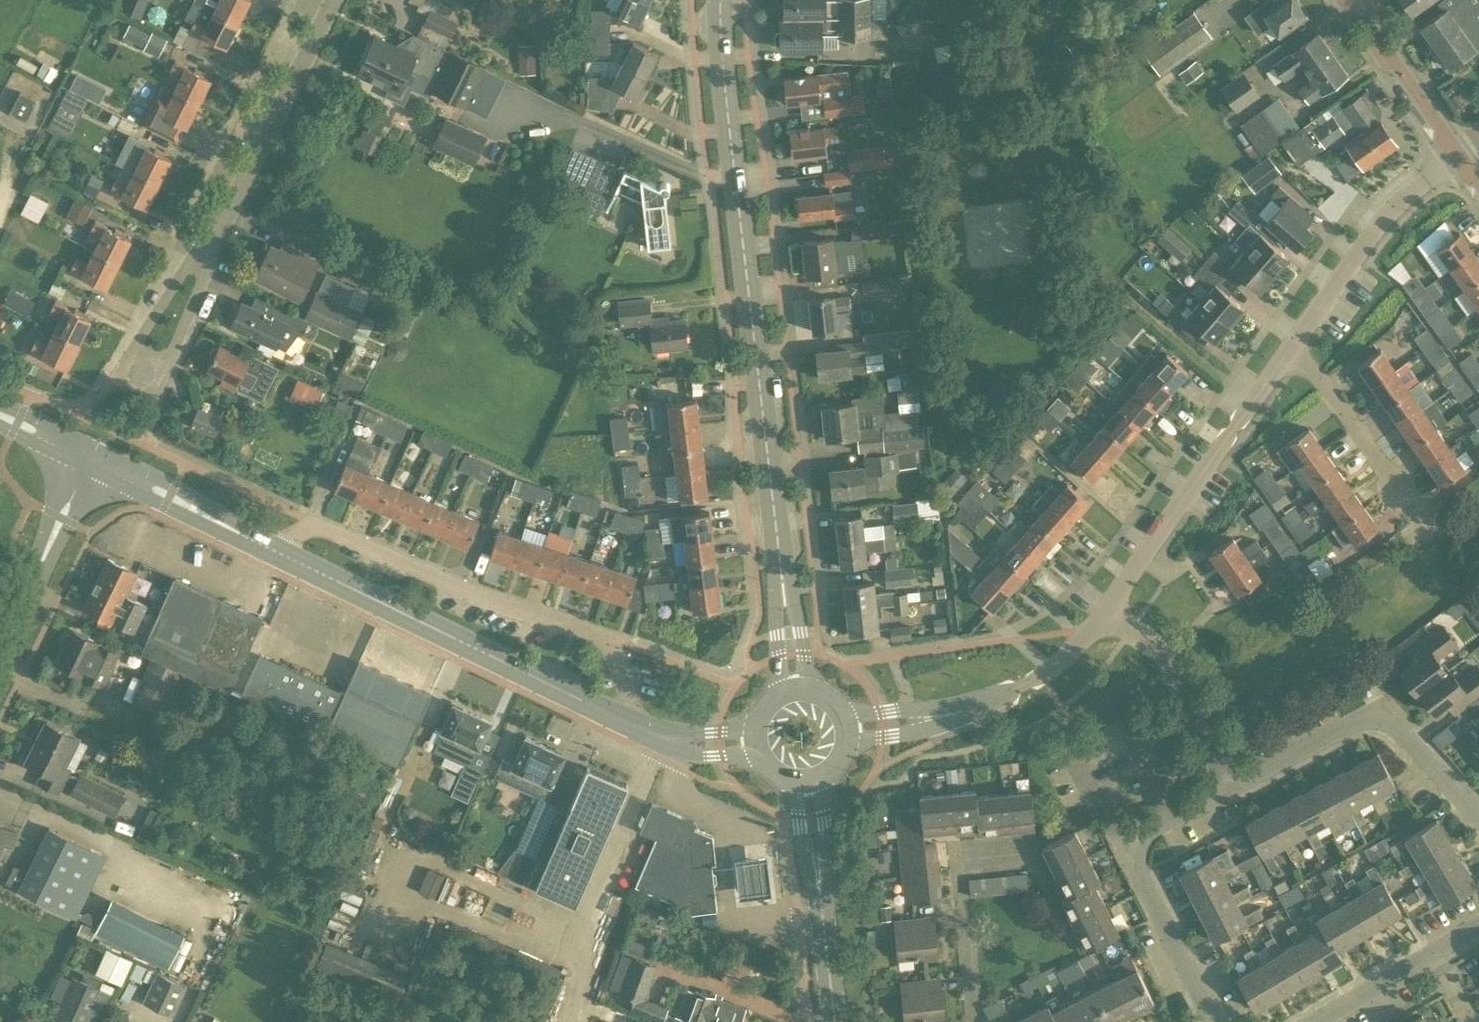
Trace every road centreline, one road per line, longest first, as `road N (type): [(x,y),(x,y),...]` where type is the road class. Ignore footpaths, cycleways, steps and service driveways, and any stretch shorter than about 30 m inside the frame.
road 1 (tertiary): [(784,583),(717,0)]
road 2 (residential): [(636,724),(613,639),(314,522),(274,549)]
road 3 (secondary): [(636,724),(274,549)]
road 4 (residential): [(1104,611),(1291,349)]
road 5 (residential): [(1227,789),(1123,846),(1212,1021)]
road 6 (residential): [(1478,814),(1377,718),(1356,720),(1227,789)]
road 7 (residential): [(203,256),(204,276),(162,378),(122,359),(187,264)]
road 8 (residential): [(203,256),(332,0)]
road 9 (residential): [(1291,349),(1376,225),(1455,154)]
road 10 (residential): [(974,1021),(958,859),(1029,853)]
road 11 (residential): [(1424,526),(1291,349)]
road 12 (residential): [(1227,789),(1159,659),(1104,611)]
road 13 (residential): [(931,720),(1022,684),(1104,611)]
road 14 (secondary): [(274,549),(90,460)]
road 15 (secondary): [(0,642),(90,460)]
road 16 (residential): [(1455,154),(1344,0)]
road 17 (secondary): [(835,1021),(818,867)]
road 18 (residential): [(1312,1021),(1432,954)]

